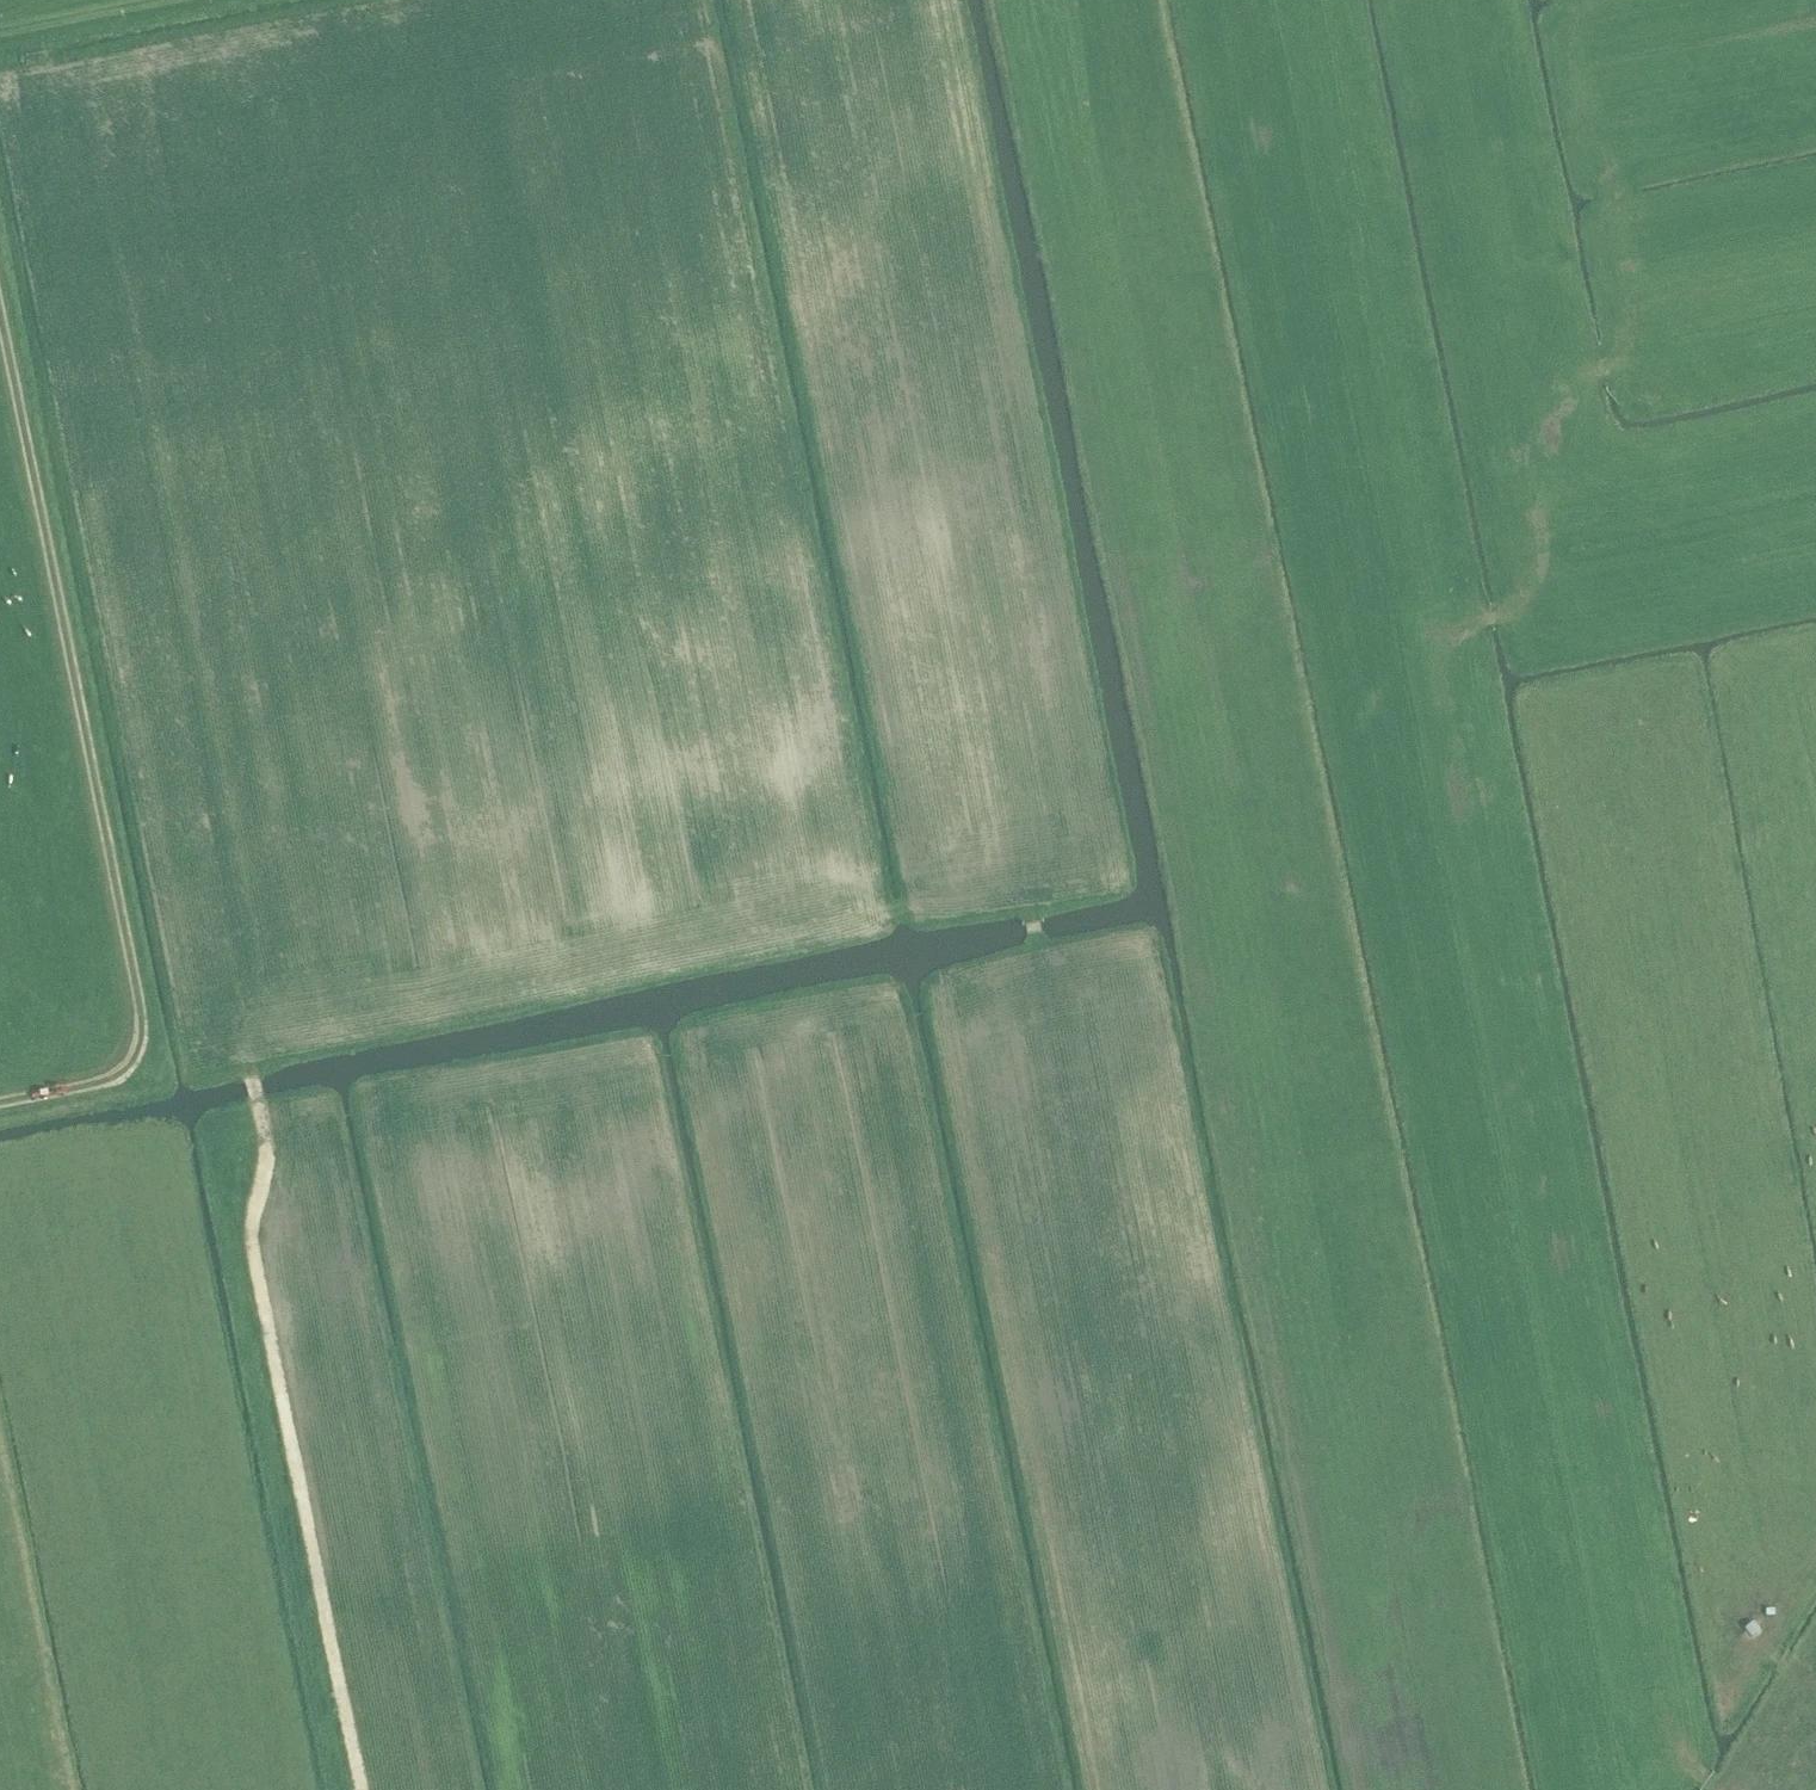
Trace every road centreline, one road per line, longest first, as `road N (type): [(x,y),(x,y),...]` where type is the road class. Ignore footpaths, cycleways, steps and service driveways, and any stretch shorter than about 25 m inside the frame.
road 1 (track): [(0,1105),(112,1083),(136,1051),(138,999),(0,320)]
road 2 (track): [(260,1108),(247,1239),(358,1789)]

